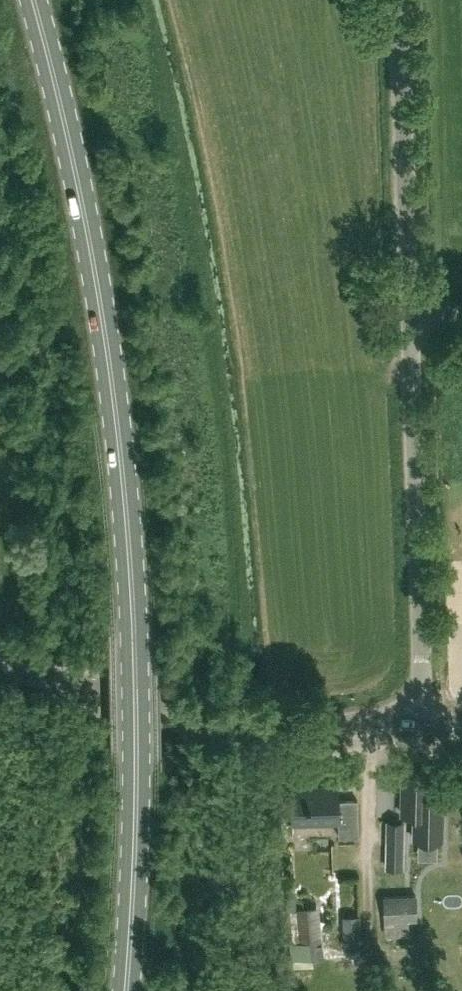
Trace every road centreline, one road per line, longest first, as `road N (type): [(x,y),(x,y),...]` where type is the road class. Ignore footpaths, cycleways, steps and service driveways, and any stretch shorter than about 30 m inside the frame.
road 1 (primary): [(126,990),(136,754),(121,464),(97,282),(32,0)]
road 2 (tertiary): [(419,715),(327,725),(0,669)]
road 3 (unclassified): [(419,715),(409,332)]
road 4 (unclassified): [(409,332),(401,0)]

